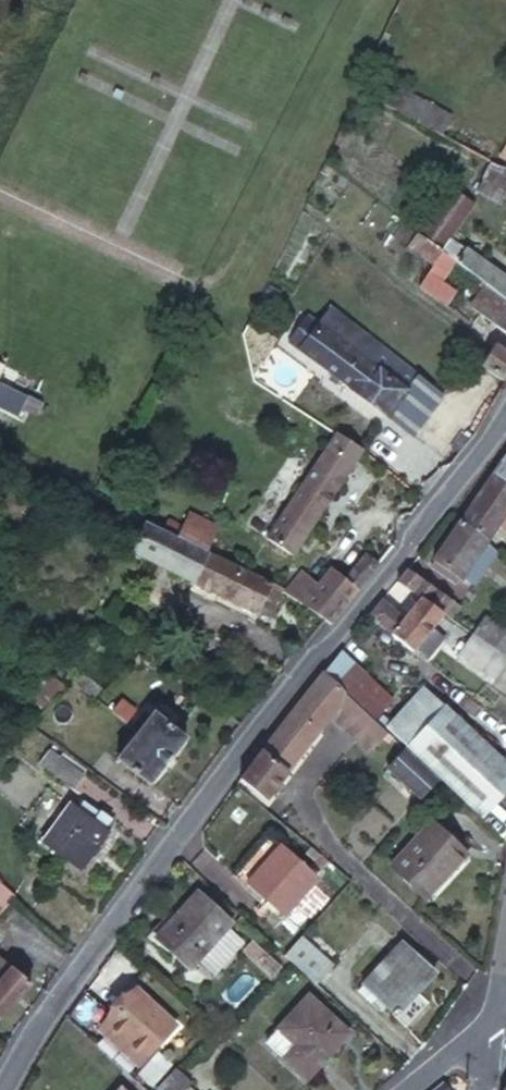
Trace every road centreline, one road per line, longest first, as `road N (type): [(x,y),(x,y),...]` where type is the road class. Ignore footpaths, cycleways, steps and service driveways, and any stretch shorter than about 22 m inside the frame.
road 1 (residential): [(6,1089),(96,932),(430,515),(505,400)]

